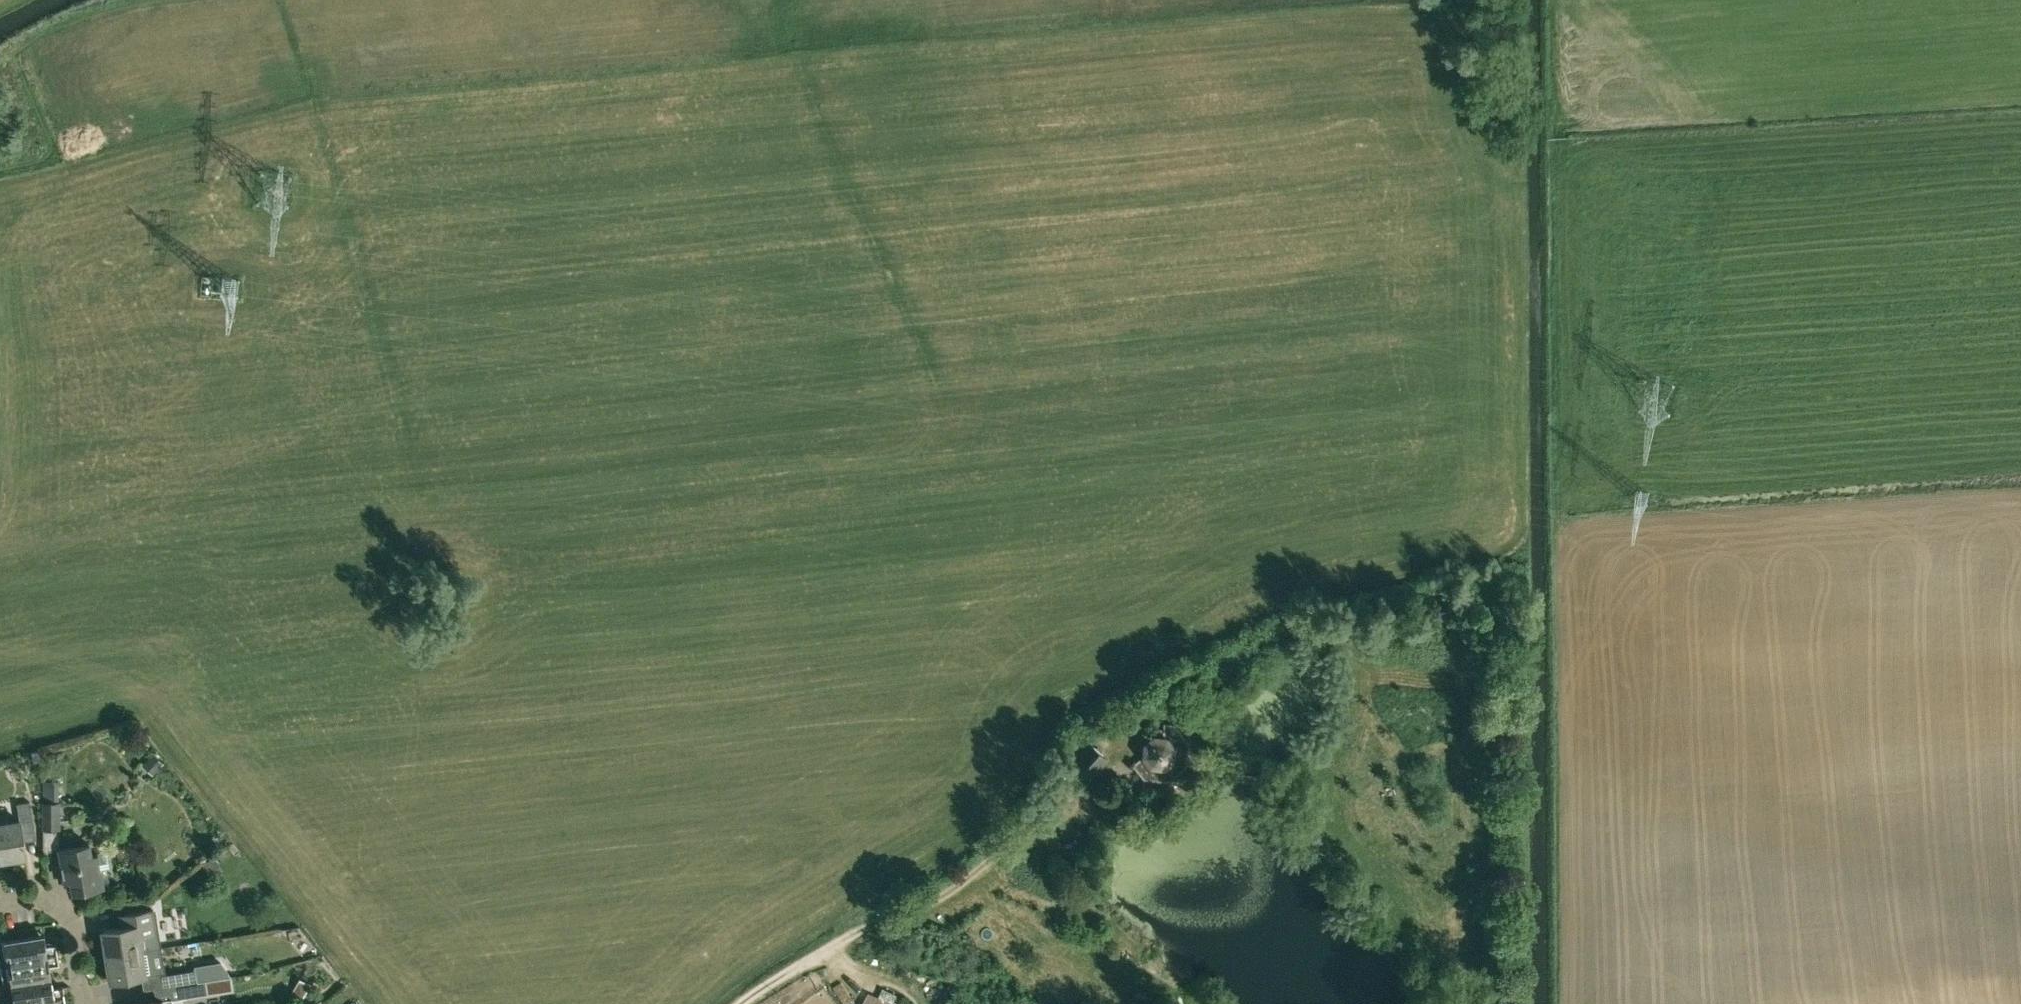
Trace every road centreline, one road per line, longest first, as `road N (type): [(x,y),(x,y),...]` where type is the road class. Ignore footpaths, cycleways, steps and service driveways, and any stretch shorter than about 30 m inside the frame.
road 1 (residential): [(741,1003),(860,930),(946,892),(1031,831)]
road 2 (residential): [(93,1003),(83,997),(73,912),(43,891),(0,894)]

